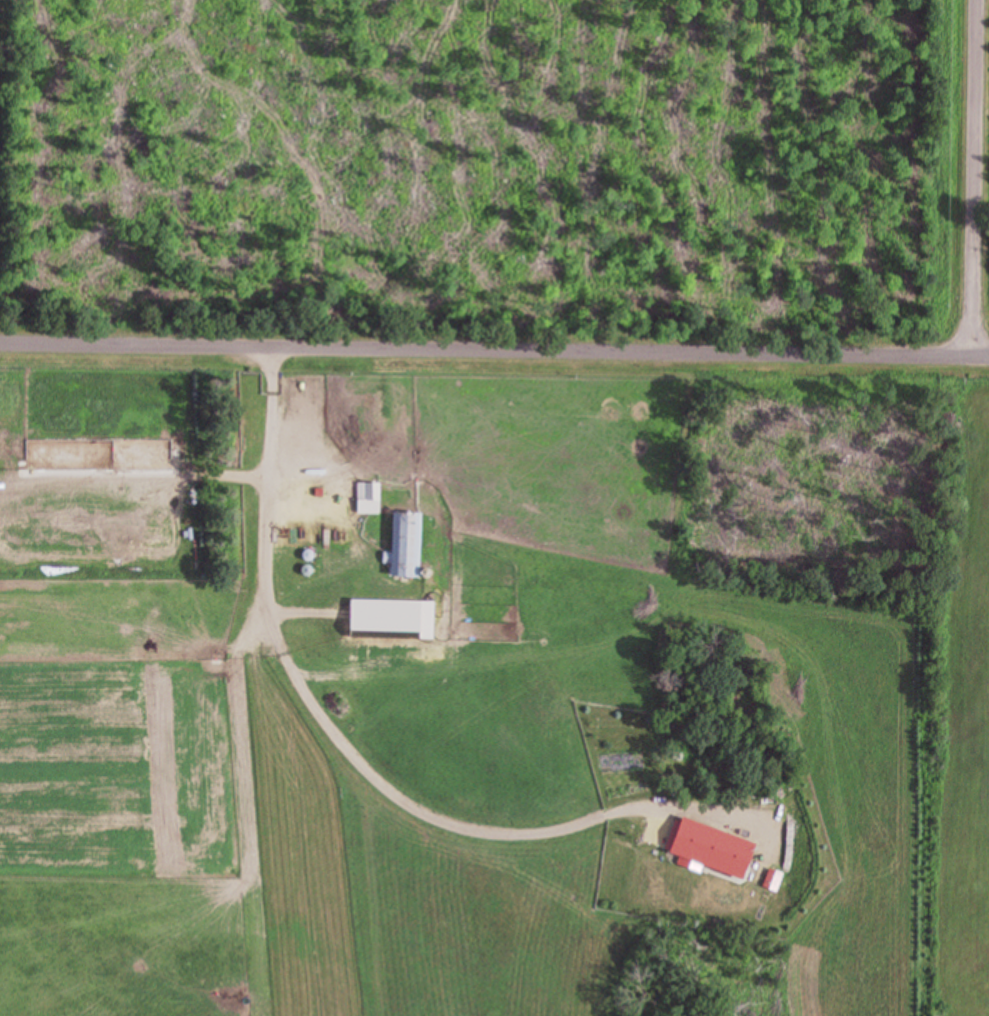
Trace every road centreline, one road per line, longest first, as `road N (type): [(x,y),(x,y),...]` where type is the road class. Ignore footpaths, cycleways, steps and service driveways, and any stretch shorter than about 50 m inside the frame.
road 1 (residential): [(988,354),(0,347)]
road 2 (residential): [(988,354),(988,85)]

